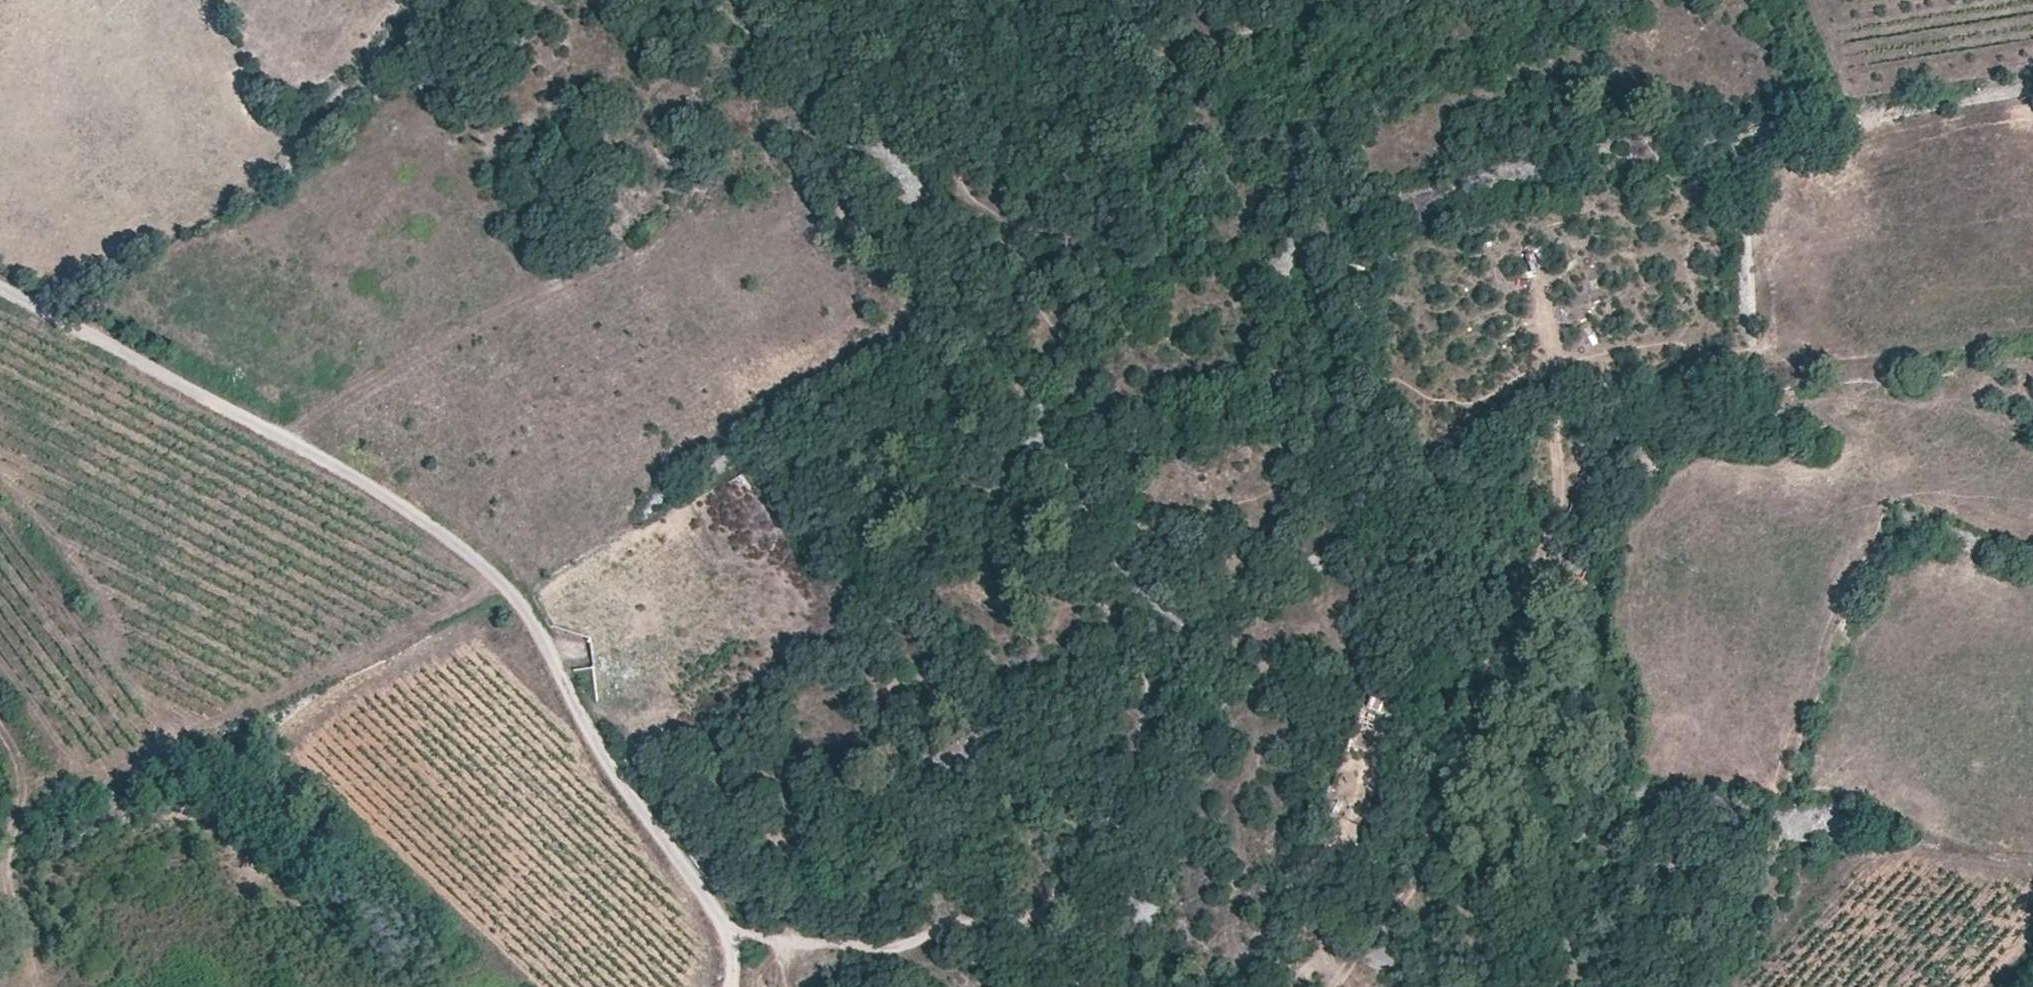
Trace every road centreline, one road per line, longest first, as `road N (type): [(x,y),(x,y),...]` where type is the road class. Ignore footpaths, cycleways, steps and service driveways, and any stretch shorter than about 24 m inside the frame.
road 1 (track): [(734,983),(724,931),(636,810),(536,623),(461,544),(342,468),(0,294)]
road 2 (track): [(0,728),(18,756),(23,815),(3,852),(43,986)]

